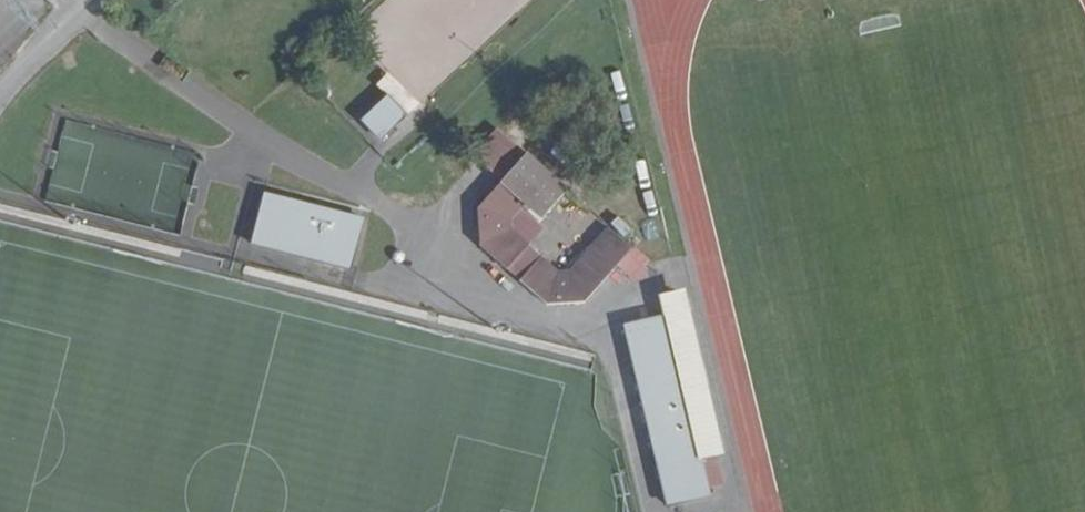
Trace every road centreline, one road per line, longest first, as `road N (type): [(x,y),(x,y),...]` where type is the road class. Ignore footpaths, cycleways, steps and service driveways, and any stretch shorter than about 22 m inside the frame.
road 1 (track): [(377,209),(63,0)]

